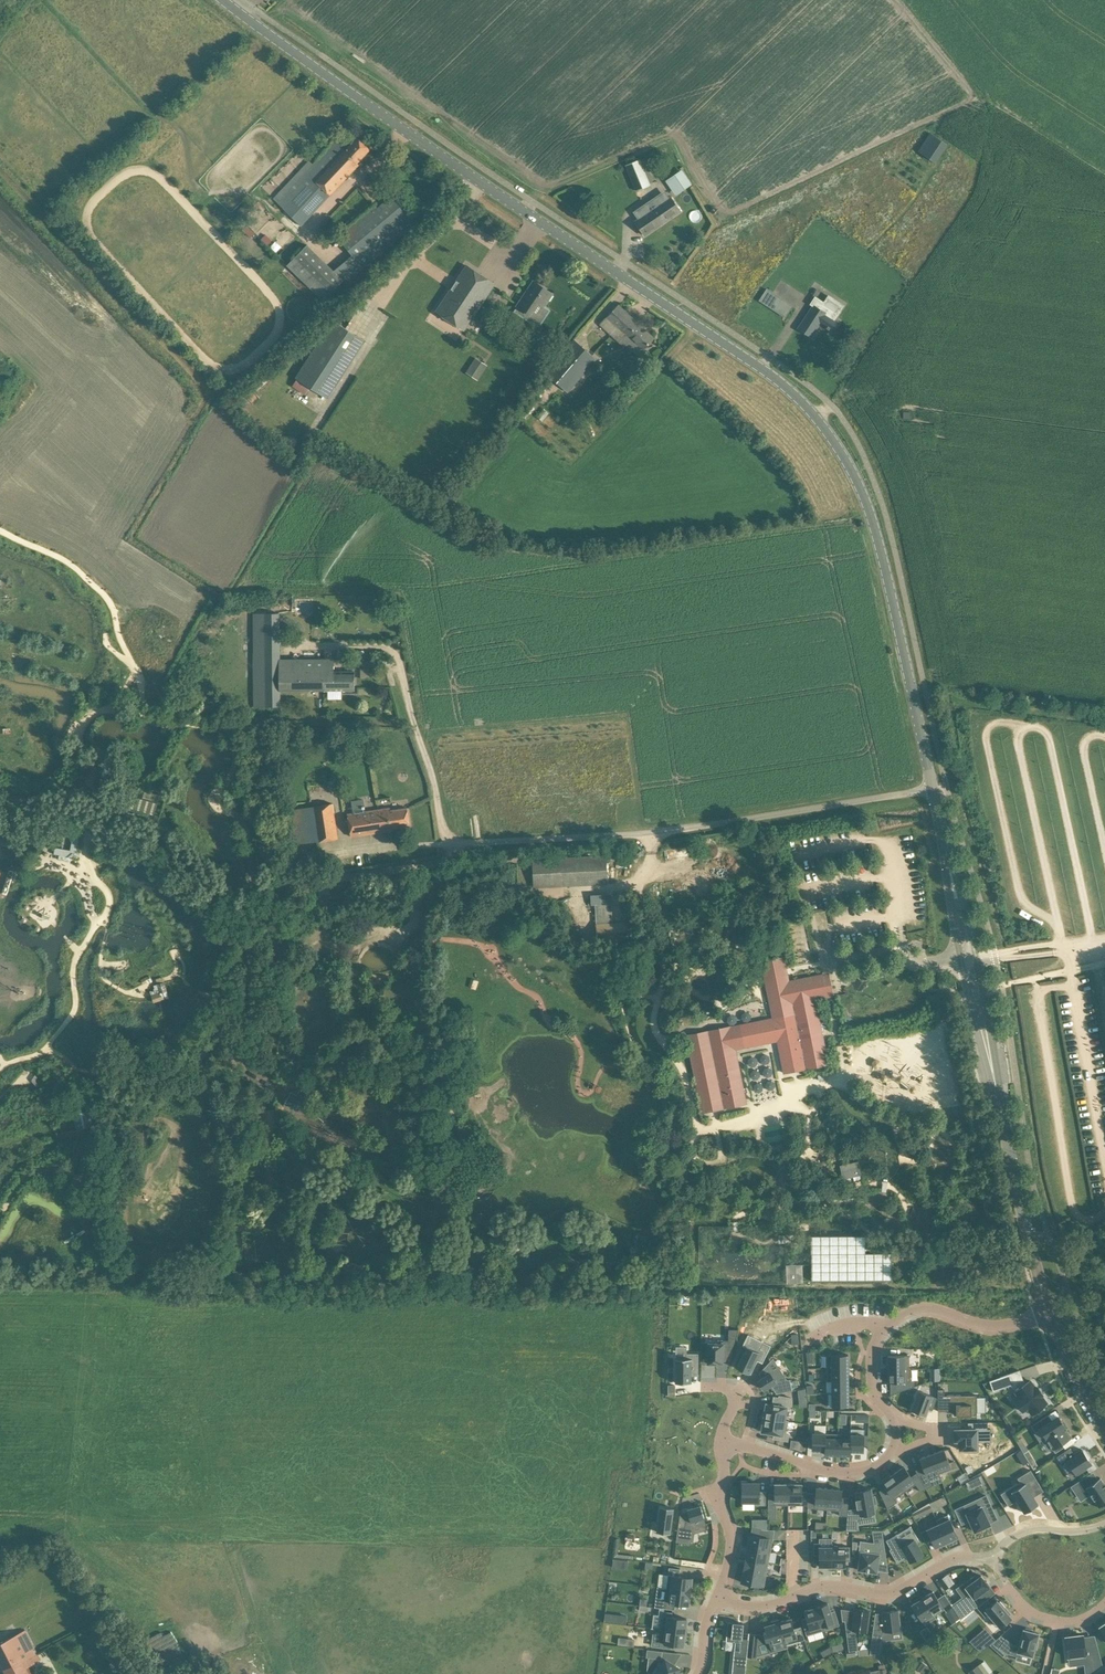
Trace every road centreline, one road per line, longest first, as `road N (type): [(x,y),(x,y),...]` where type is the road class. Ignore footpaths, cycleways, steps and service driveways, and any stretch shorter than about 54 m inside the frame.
road 1 (tertiary): [(934,788),(874,524),(824,427),(781,383),(229,0)]
road 2 (unclassified): [(934,788),(663,832),(441,844),(414,727)]
road 3 (residential): [(992,1557),(962,1559),(881,1595),(825,1583),(760,1605),(719,1599)]
road 4 (tertiary): [(999,1102),(990,1019),(945,843)]
road 5 (tertiary): [(945,843),(961,961),(999,1102)]
road 6 (tertiary): [(1048,1309),(999,1102)]
road 7 (residential): [(887,1456),(858,1472),(833,1473),(722,1446)]
road 8 (residential): [(1048,1309),(1002,1326),(921,1308),(889,1326)]
road 9 (residential): [(719,1599),(731,1535),(717,1498),(722,1446)]
road 10 (residential): [(992,1557),(1035,1616),(1074,1621),(1104,1603)]
road 11 (tertiary): [(1104,1427),(1048,1309)]
road 12 (residential): [(1104,1524),(1022,1530),(992,1557)]

